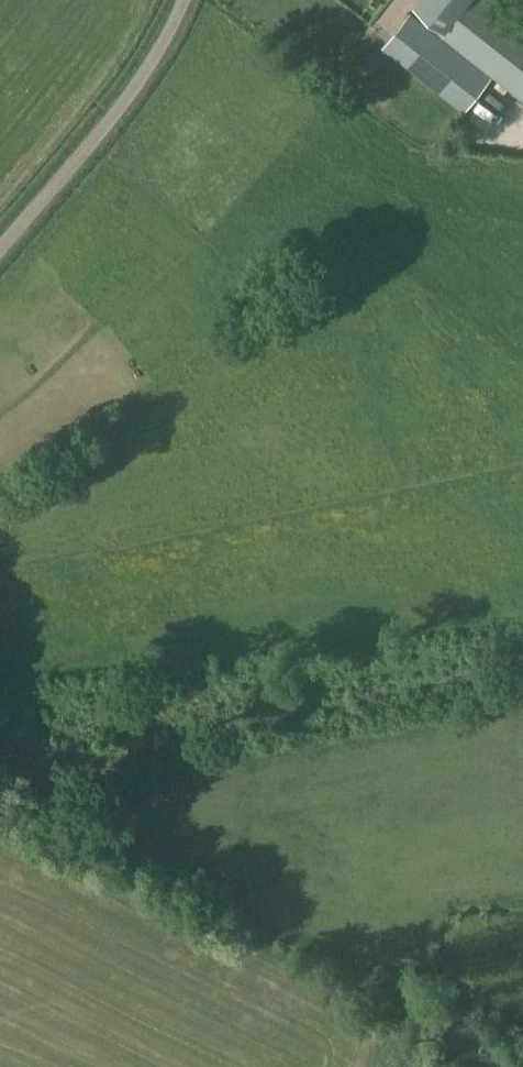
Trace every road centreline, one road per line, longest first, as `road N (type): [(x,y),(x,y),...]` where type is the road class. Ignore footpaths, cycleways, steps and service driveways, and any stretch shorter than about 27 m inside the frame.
road 1 (unclassified): [(0,278),(120,110),(184,0)]

